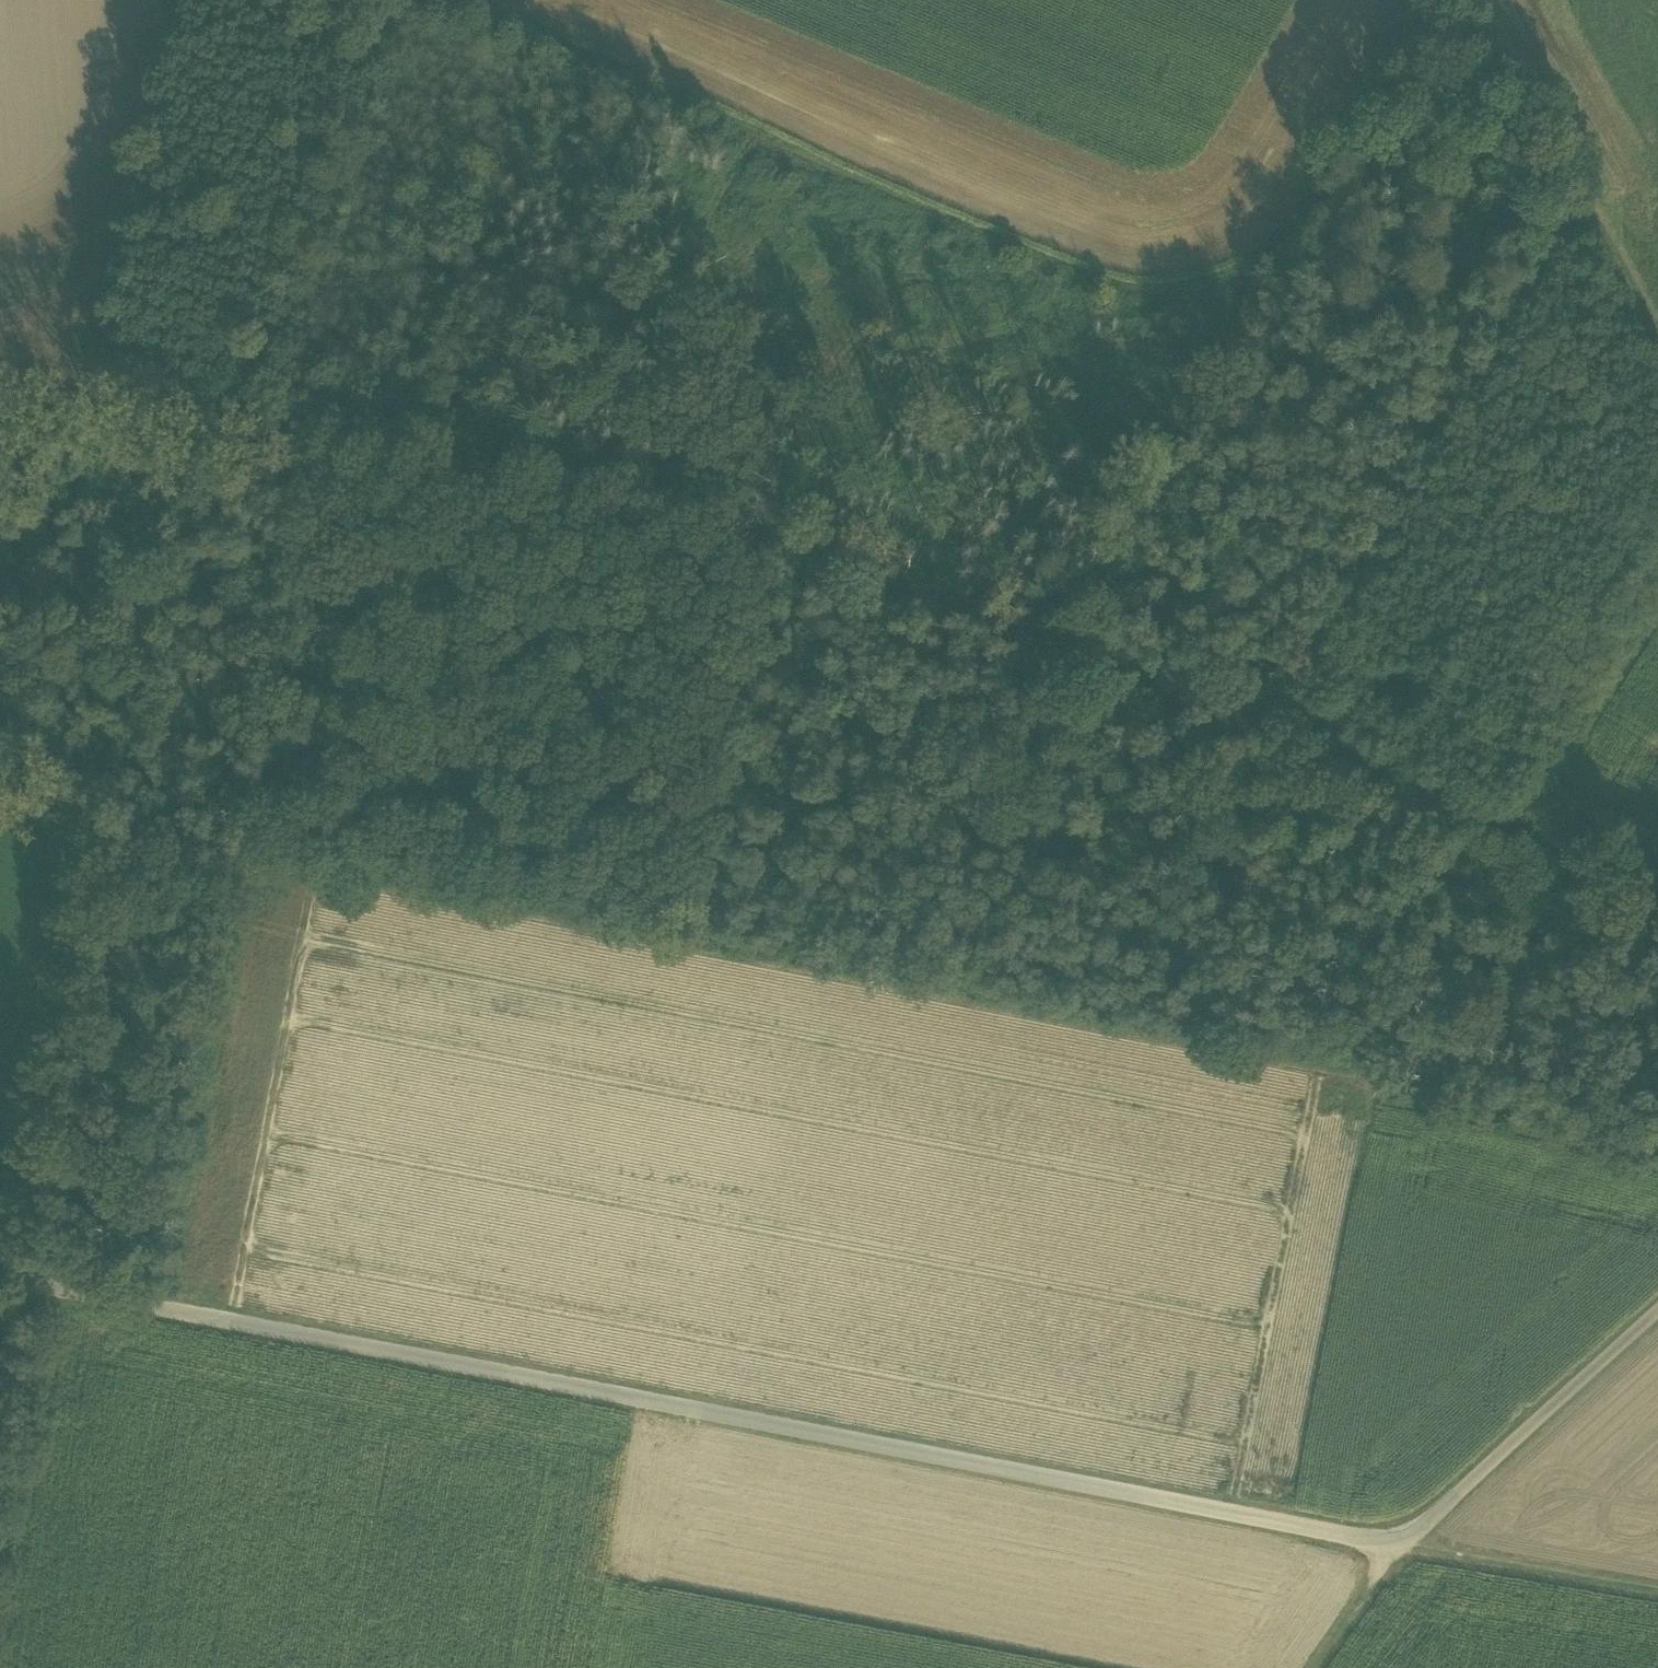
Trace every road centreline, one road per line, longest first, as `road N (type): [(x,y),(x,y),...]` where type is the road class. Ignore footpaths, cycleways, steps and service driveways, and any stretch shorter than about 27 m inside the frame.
road 1 (unclassified): [(0,1282),(1395,1551),(1657,1313)]
road 2 (track): [(1657,892),(1528,832),(536,454),(0,387)]
road 3 (track): [(1256,729),(1565,177)]
road 4 (track): [(239,416),(409,0)]
road 5 (track): [(1657,342),(1468,0)]
road 6 (track): [(1395,1551),(1657,1602)]

